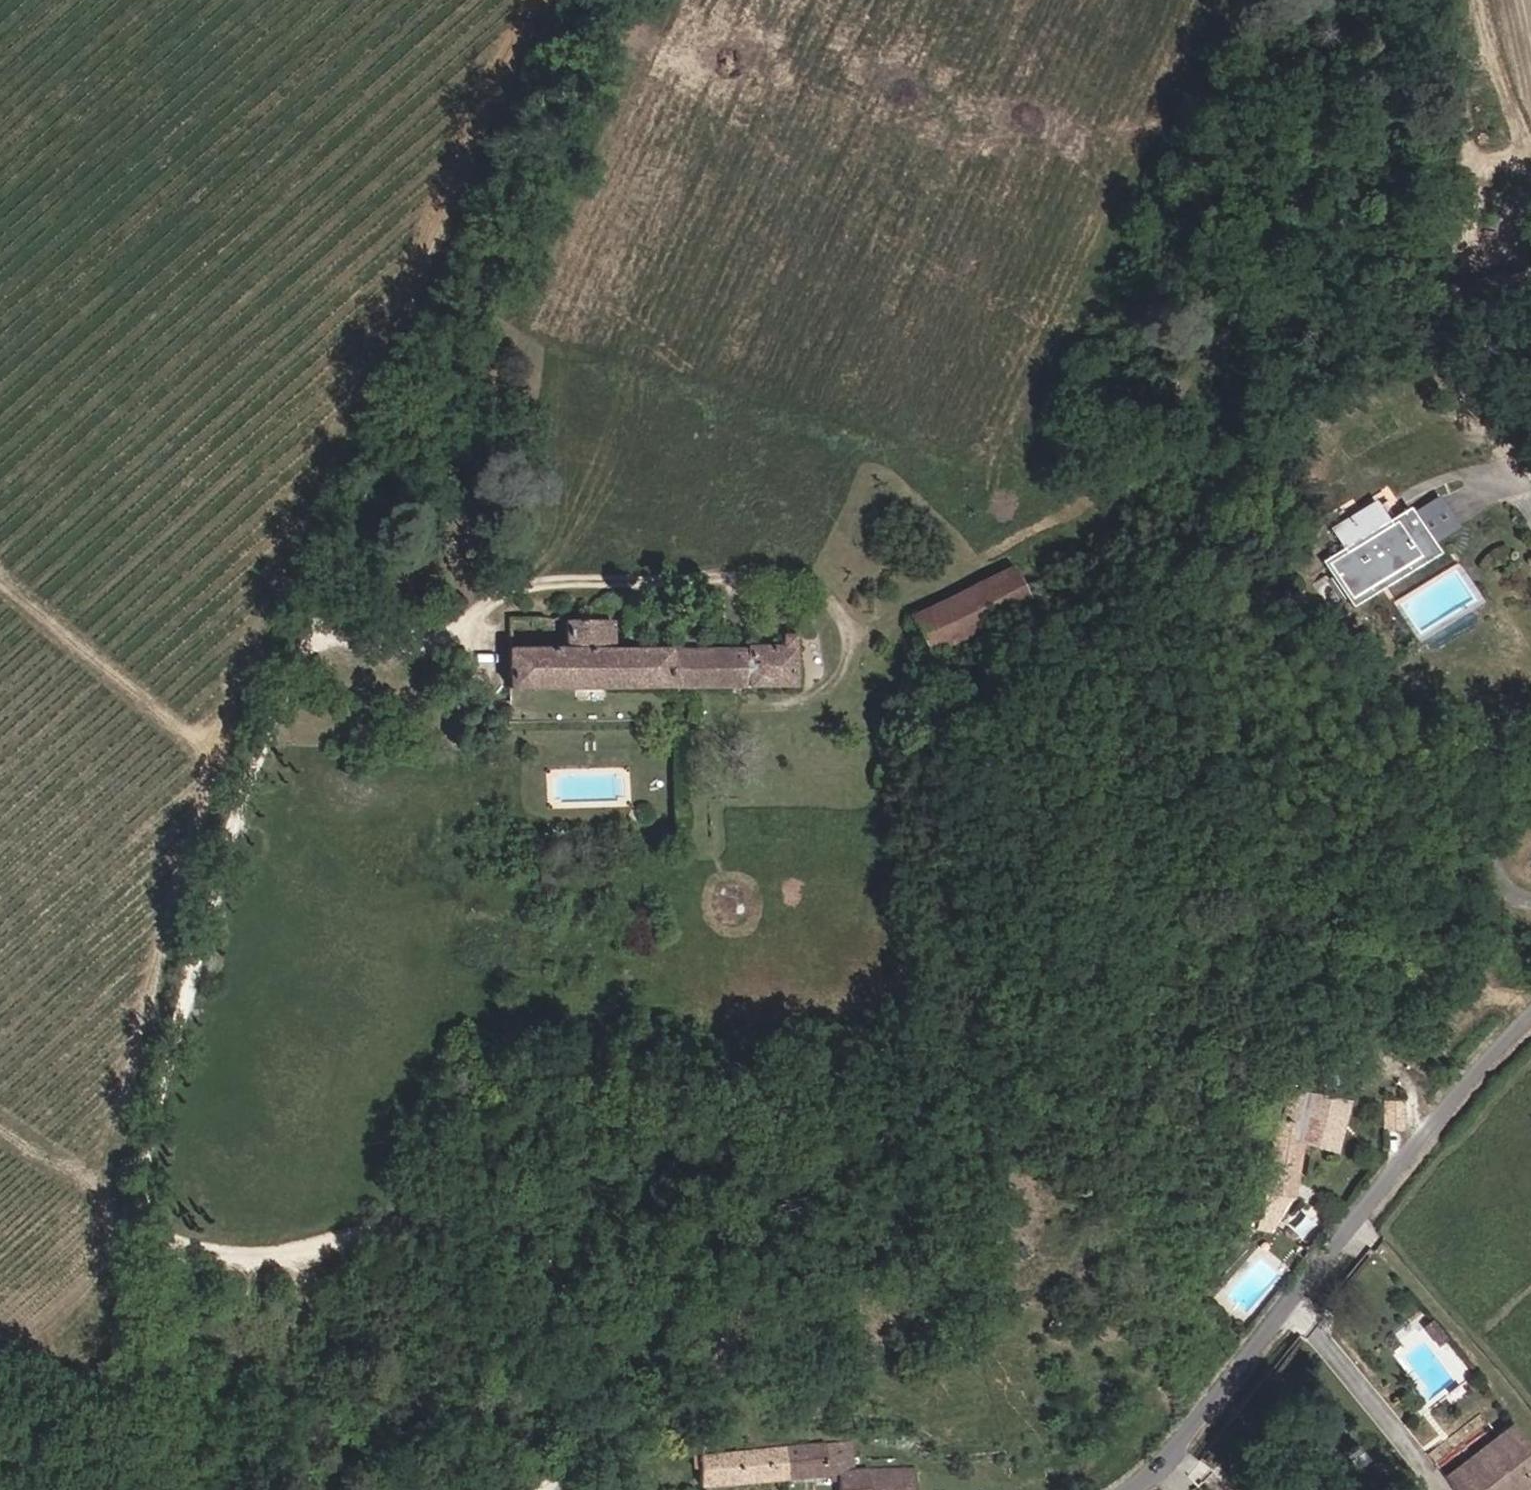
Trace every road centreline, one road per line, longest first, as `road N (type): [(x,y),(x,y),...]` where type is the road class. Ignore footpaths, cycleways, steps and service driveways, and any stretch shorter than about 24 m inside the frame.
road 1 (track): [(537,0),(420,275),(326,434),(213,755),(109,1196),(0,1122)]
road 2 (residential): [(1132,1489),(1175,1453),(1353,1223),(1530,1018)]
road 3 (track): [(0,575),(213,755)]

